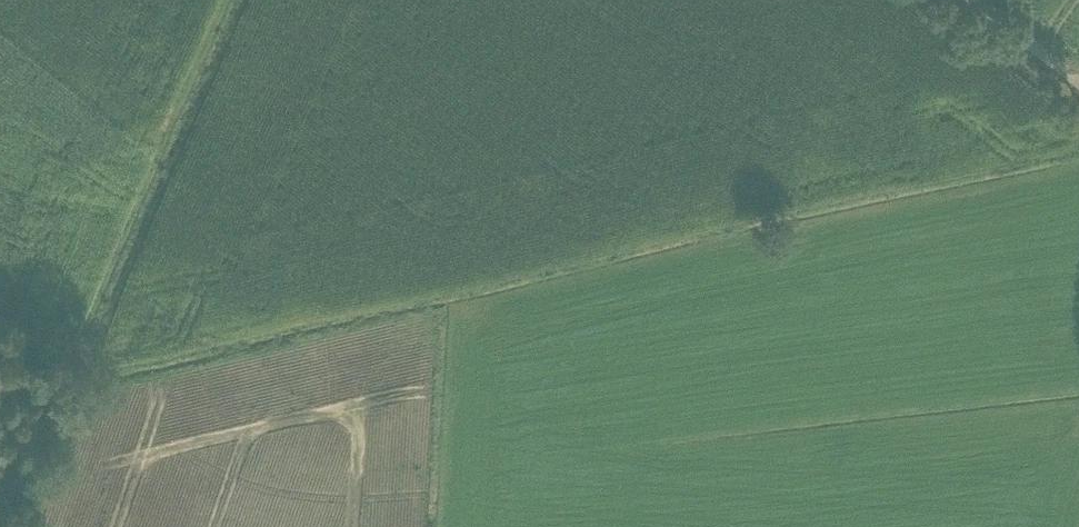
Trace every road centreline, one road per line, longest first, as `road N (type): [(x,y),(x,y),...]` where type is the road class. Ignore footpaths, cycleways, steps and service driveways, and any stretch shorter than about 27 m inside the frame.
road 1 (unclassified): [(1078,82),(976,0)]

